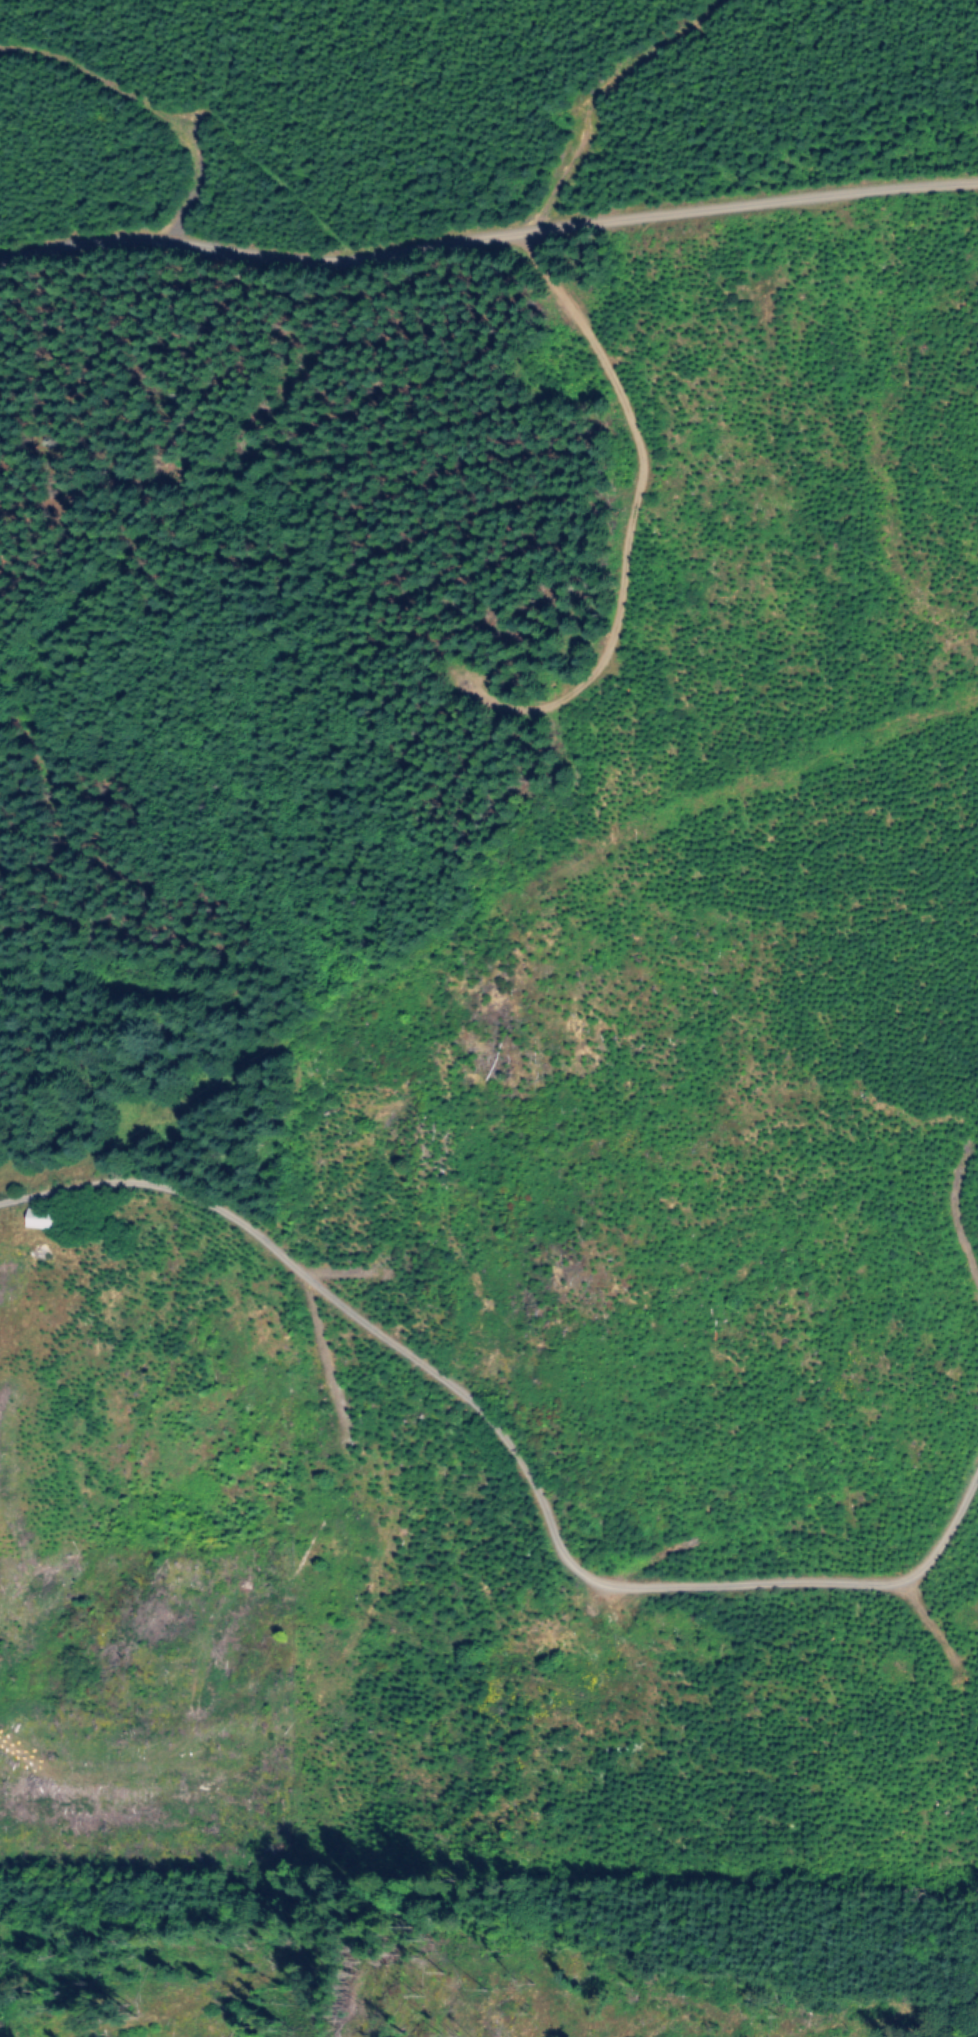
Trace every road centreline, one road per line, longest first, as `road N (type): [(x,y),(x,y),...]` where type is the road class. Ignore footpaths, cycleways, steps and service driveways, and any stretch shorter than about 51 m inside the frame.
road 1 (residential): [(977,1516),(829,1686),(757,1727),(650,1751),(573,1728),(525,1662),(525,1572),(424,1351),(305,1226),(228,1190),(55,1178),(0,1192)]
road 2 (residential): [(0,293),(60,265),(203,247),(554,247),(977,198)]
road 3 (residential): [(0,745),(101,806),(148,852),(162,917)]

